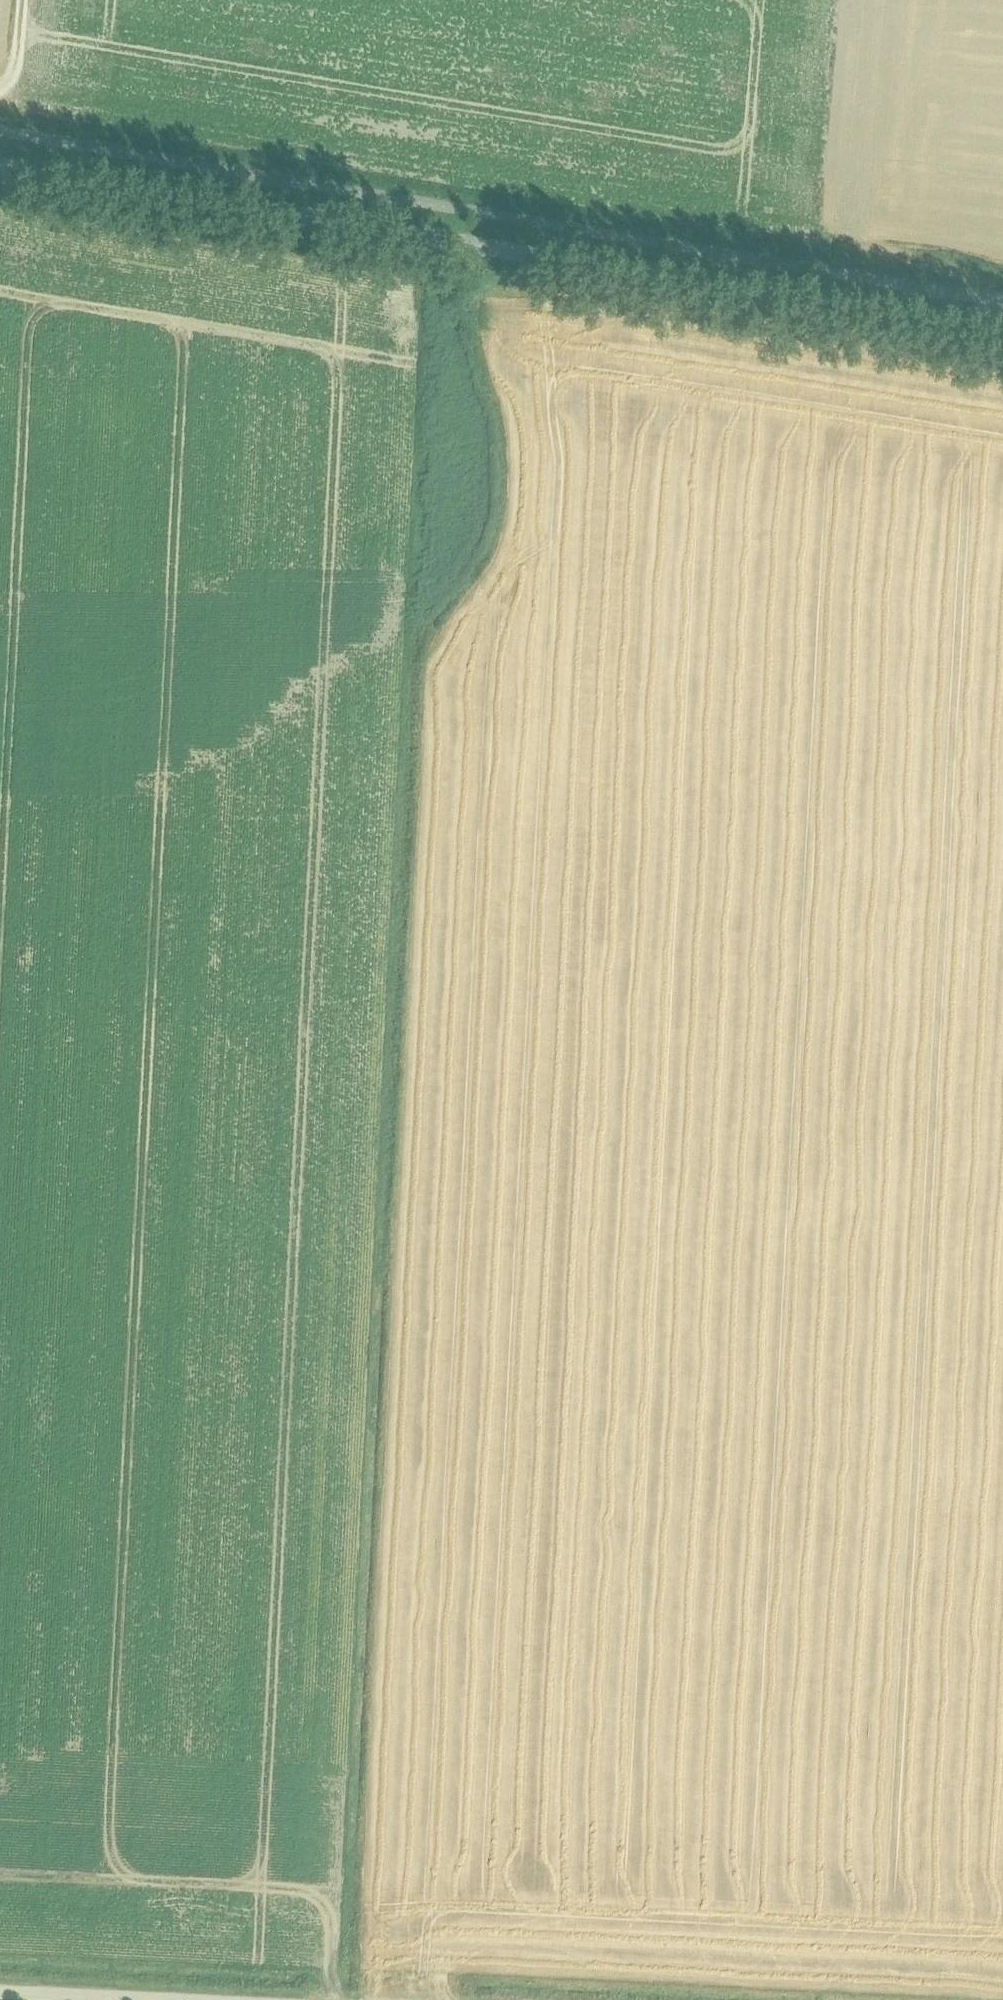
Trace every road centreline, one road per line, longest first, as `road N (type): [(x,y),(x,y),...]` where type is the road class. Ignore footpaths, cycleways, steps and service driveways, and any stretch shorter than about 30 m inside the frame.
road 1 (tertiary): [(0,166),(1002,334)]
road 2 (unclassified): [(232,1999),(0,1989)]

